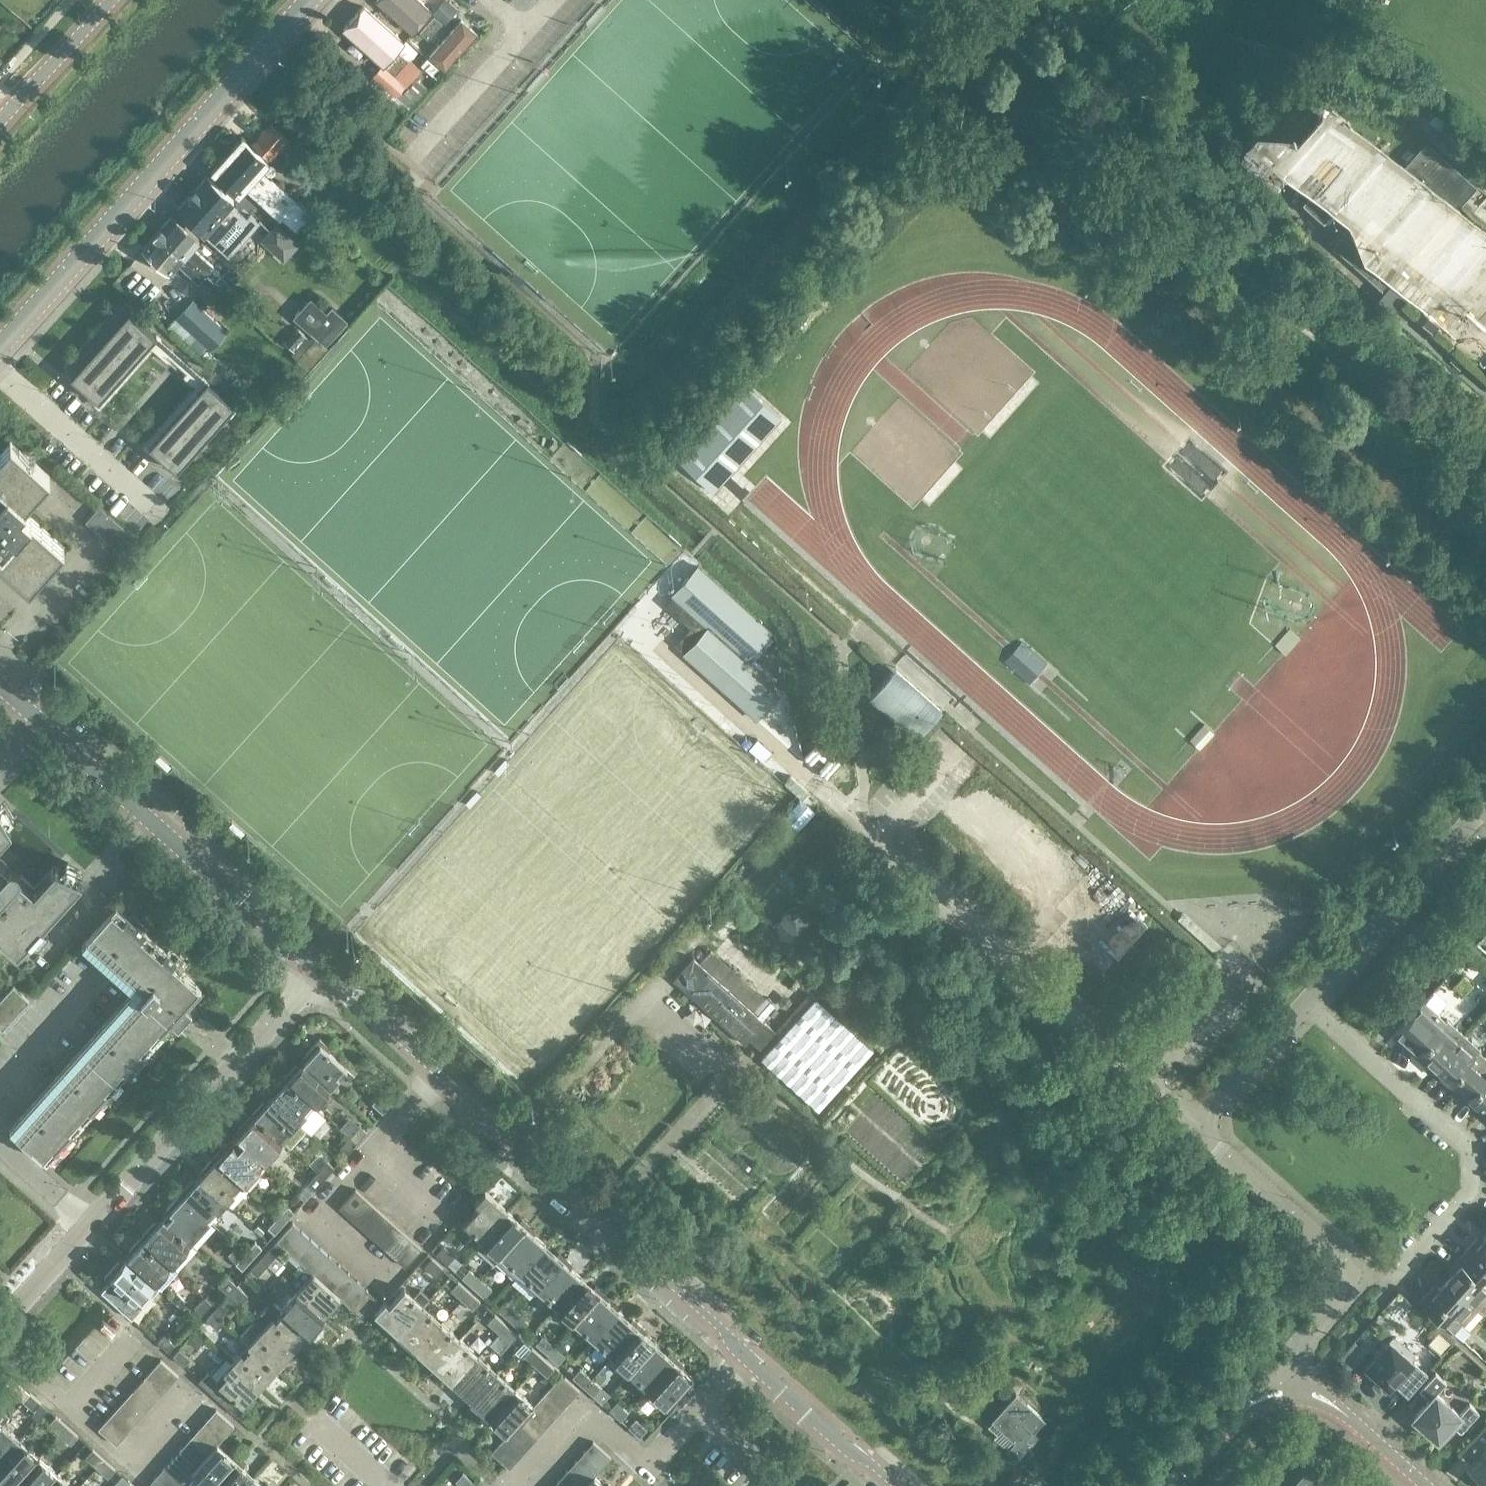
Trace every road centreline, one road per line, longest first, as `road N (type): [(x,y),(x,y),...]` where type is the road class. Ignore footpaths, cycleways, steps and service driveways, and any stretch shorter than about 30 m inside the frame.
road 1 (tertiary): [(0,350),(309,0)]
road 2 (unclassified): [(1197,1125),(868,830)]
road 3 (tertiary): [(321,967),(0,684)]
road 4 (tertiary): [(748,1357),(445,1080)]
road 5 (residential): [(1361,1276),(1399,1266),(1468,1189),(1466,1149),(1306,1004)]
road 6 (residential): [(91,1221),(321,967)]
road 7 (residential): [(512,1485),(586,1406),(651,1462),(748,1357)]
road 8 (unclassified): [(1306,1004),(1485,804)]
road 9 (unclassified): [(1361,1276),(1197,1125)]
road 10 (tertiary): [(896,1485),(748,1357)]
road 11 (residential): [(65,1412),(126,1467),(192,1392)]
road 12 (residential): [(372,1161),(321,1217),(398,1285)]
road 13 (tertiary): [(445,1080),(321,967)]
road 14 (tertiary): [(1424,1485),(1343,1412),(1314,1394),(1293,1392)]
road 15 (tertiary): [(0,121),(110,0)]
road 16 (unclassified): [(1197,1125),(1306,1004)]
road 17 (tertiary): [(1177,1485),(1251,1404),(1293,1392)]
road 18 (residential): [(0,1092),(98,981)]
road 19 (unclassified): [(1293,1392),(1303,1344),(1361,1276)]
road 20 (residential): [(0,1325),(91,1221)]
road 21 (residential): [(91,1221),(0,1141)]

